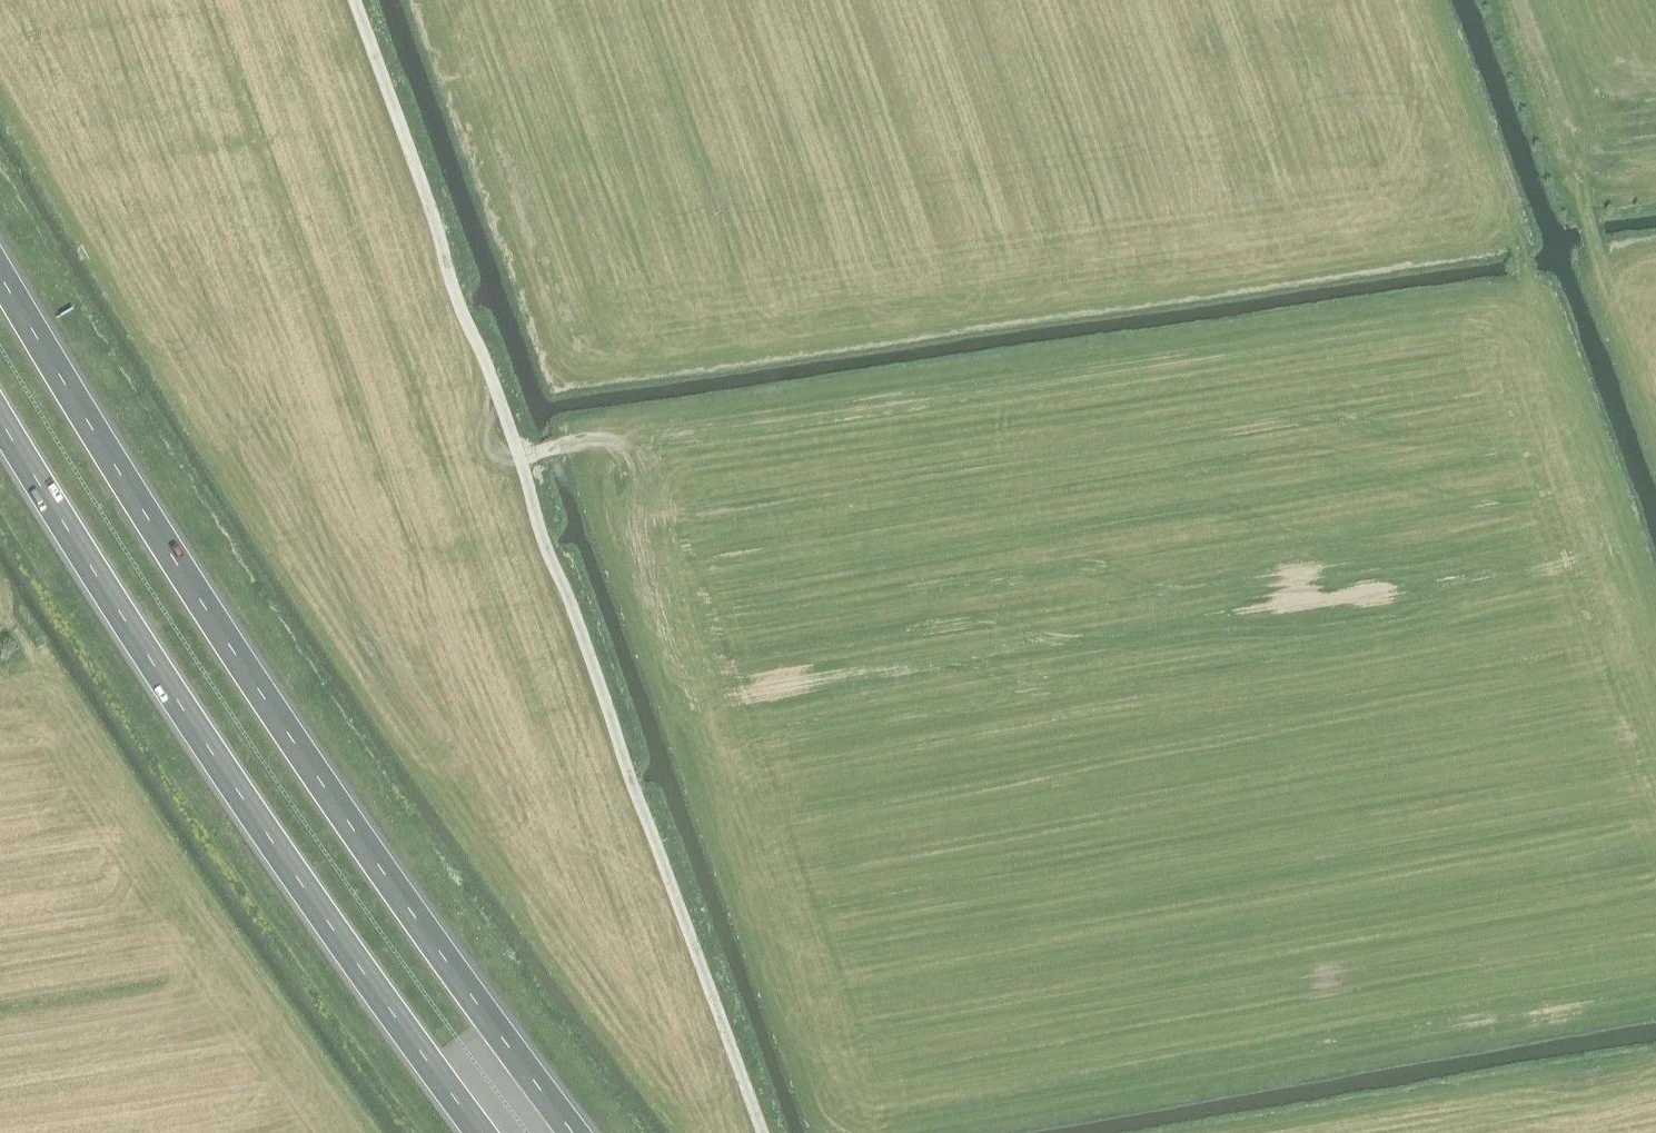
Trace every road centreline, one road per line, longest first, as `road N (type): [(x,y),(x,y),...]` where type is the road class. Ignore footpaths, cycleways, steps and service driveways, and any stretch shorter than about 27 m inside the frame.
road 1 (track): [(354,0),(763,1132)]
road 2 (trunk): [(573,1132),(276,716),(0,272)]
road 3 (trunk): [(0,419),(305,891),(479,1132)]

